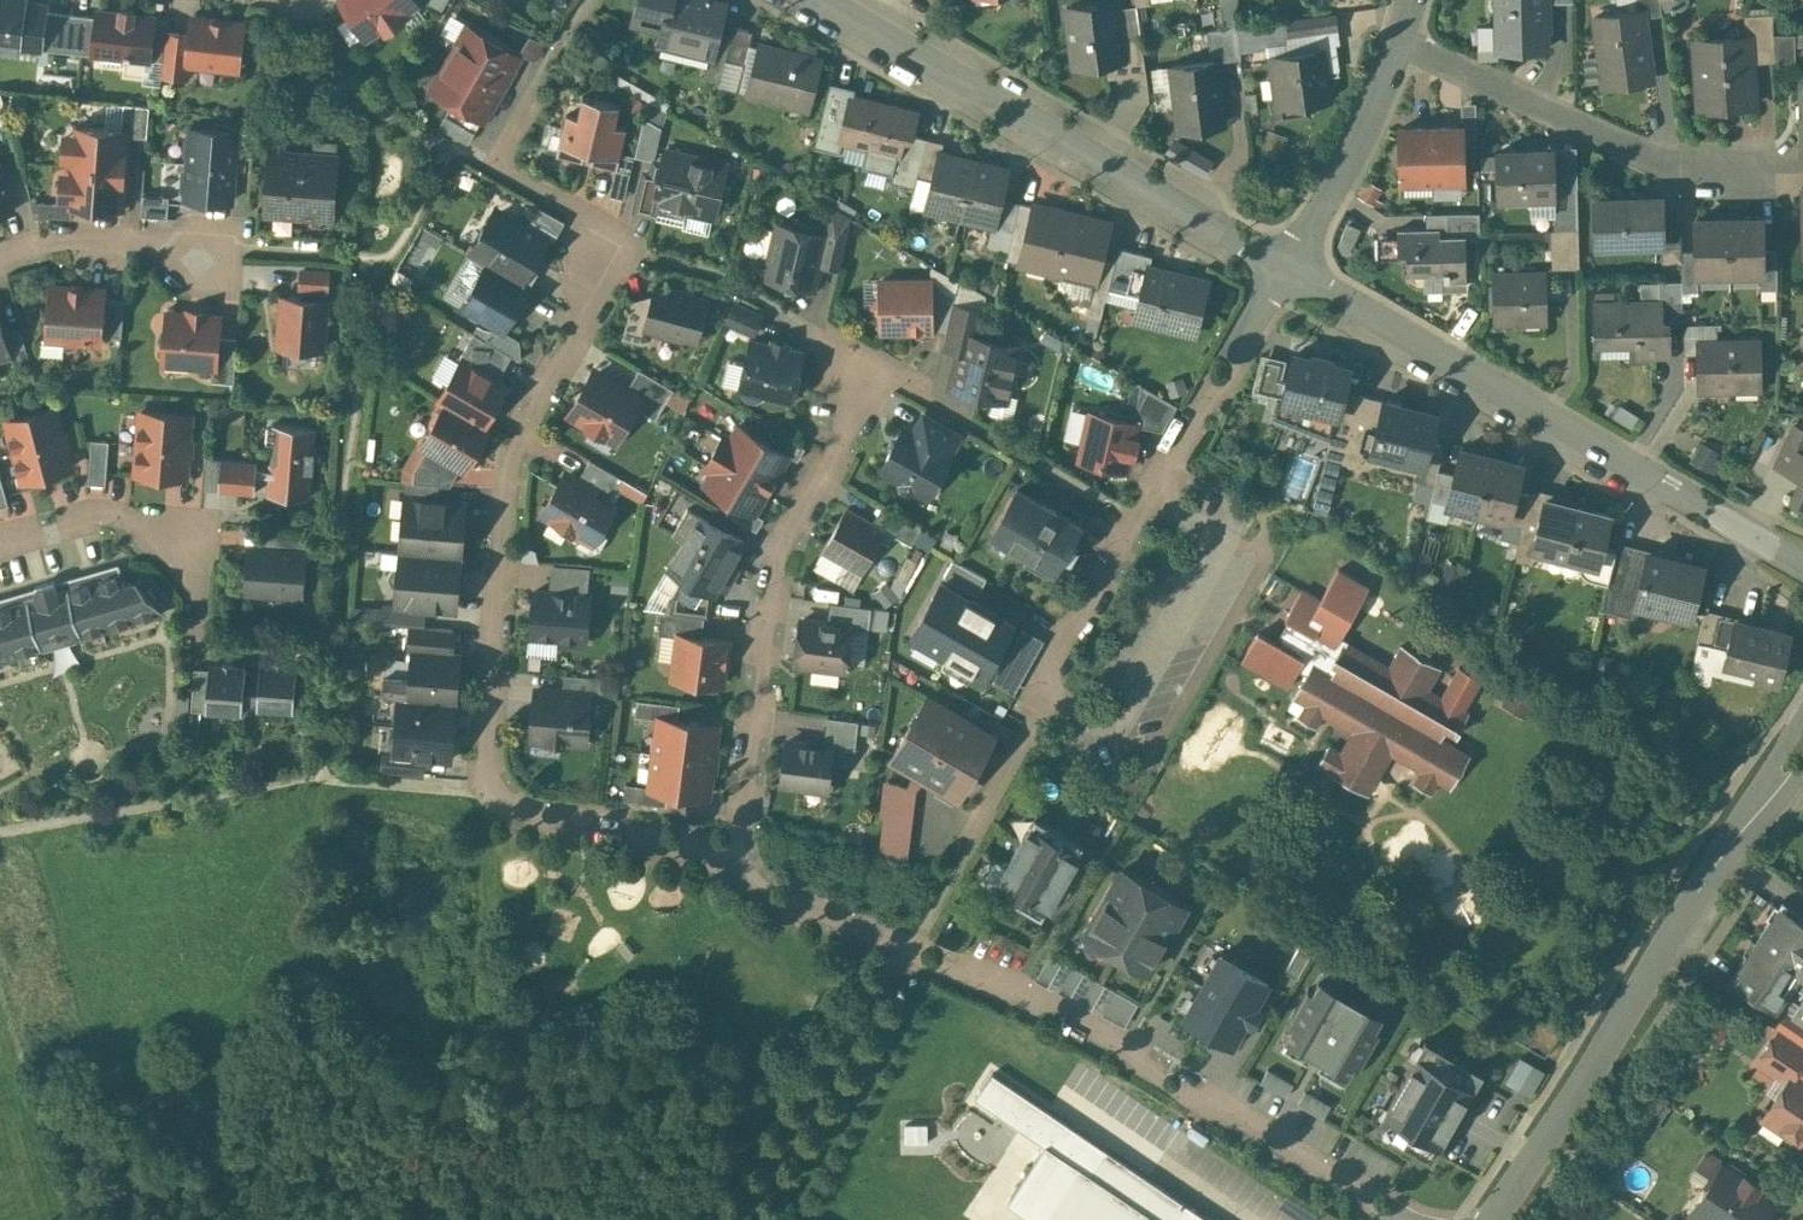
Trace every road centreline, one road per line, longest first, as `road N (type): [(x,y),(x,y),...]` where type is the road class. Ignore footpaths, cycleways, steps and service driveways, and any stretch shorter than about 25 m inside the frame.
road 1 (residential): [(746,852),(533,806),(493,786),(486,763),(517,448),(619,249),(594,215),(492,164),(572,35)]
road 2 (residential): [(1407,1219),(1124,1038),(779,887),(746,852)]
road 3 (residential): [(1289,269),(1802,563)]
road 4 (tertiary): [(1802,742),(1697,892),(1489,1219)]
road 5 (residential): [(827,0),(1289,269)]
road 6 (residential): [(746,852),(773,603),(796,528),(870,363)]
road 7 (residential): [(1259,316),(1031,718)]
road 8 (residential): [(1399,37),(1667,161),(1783,162)]
road 9 (residential): [(1399,37),(1289,269)]
road 10 (residential): [(198,259),(150,239),(104,237),(0,253)]
road 11 (residential): [(0,544),(120,514),(180,540)]

